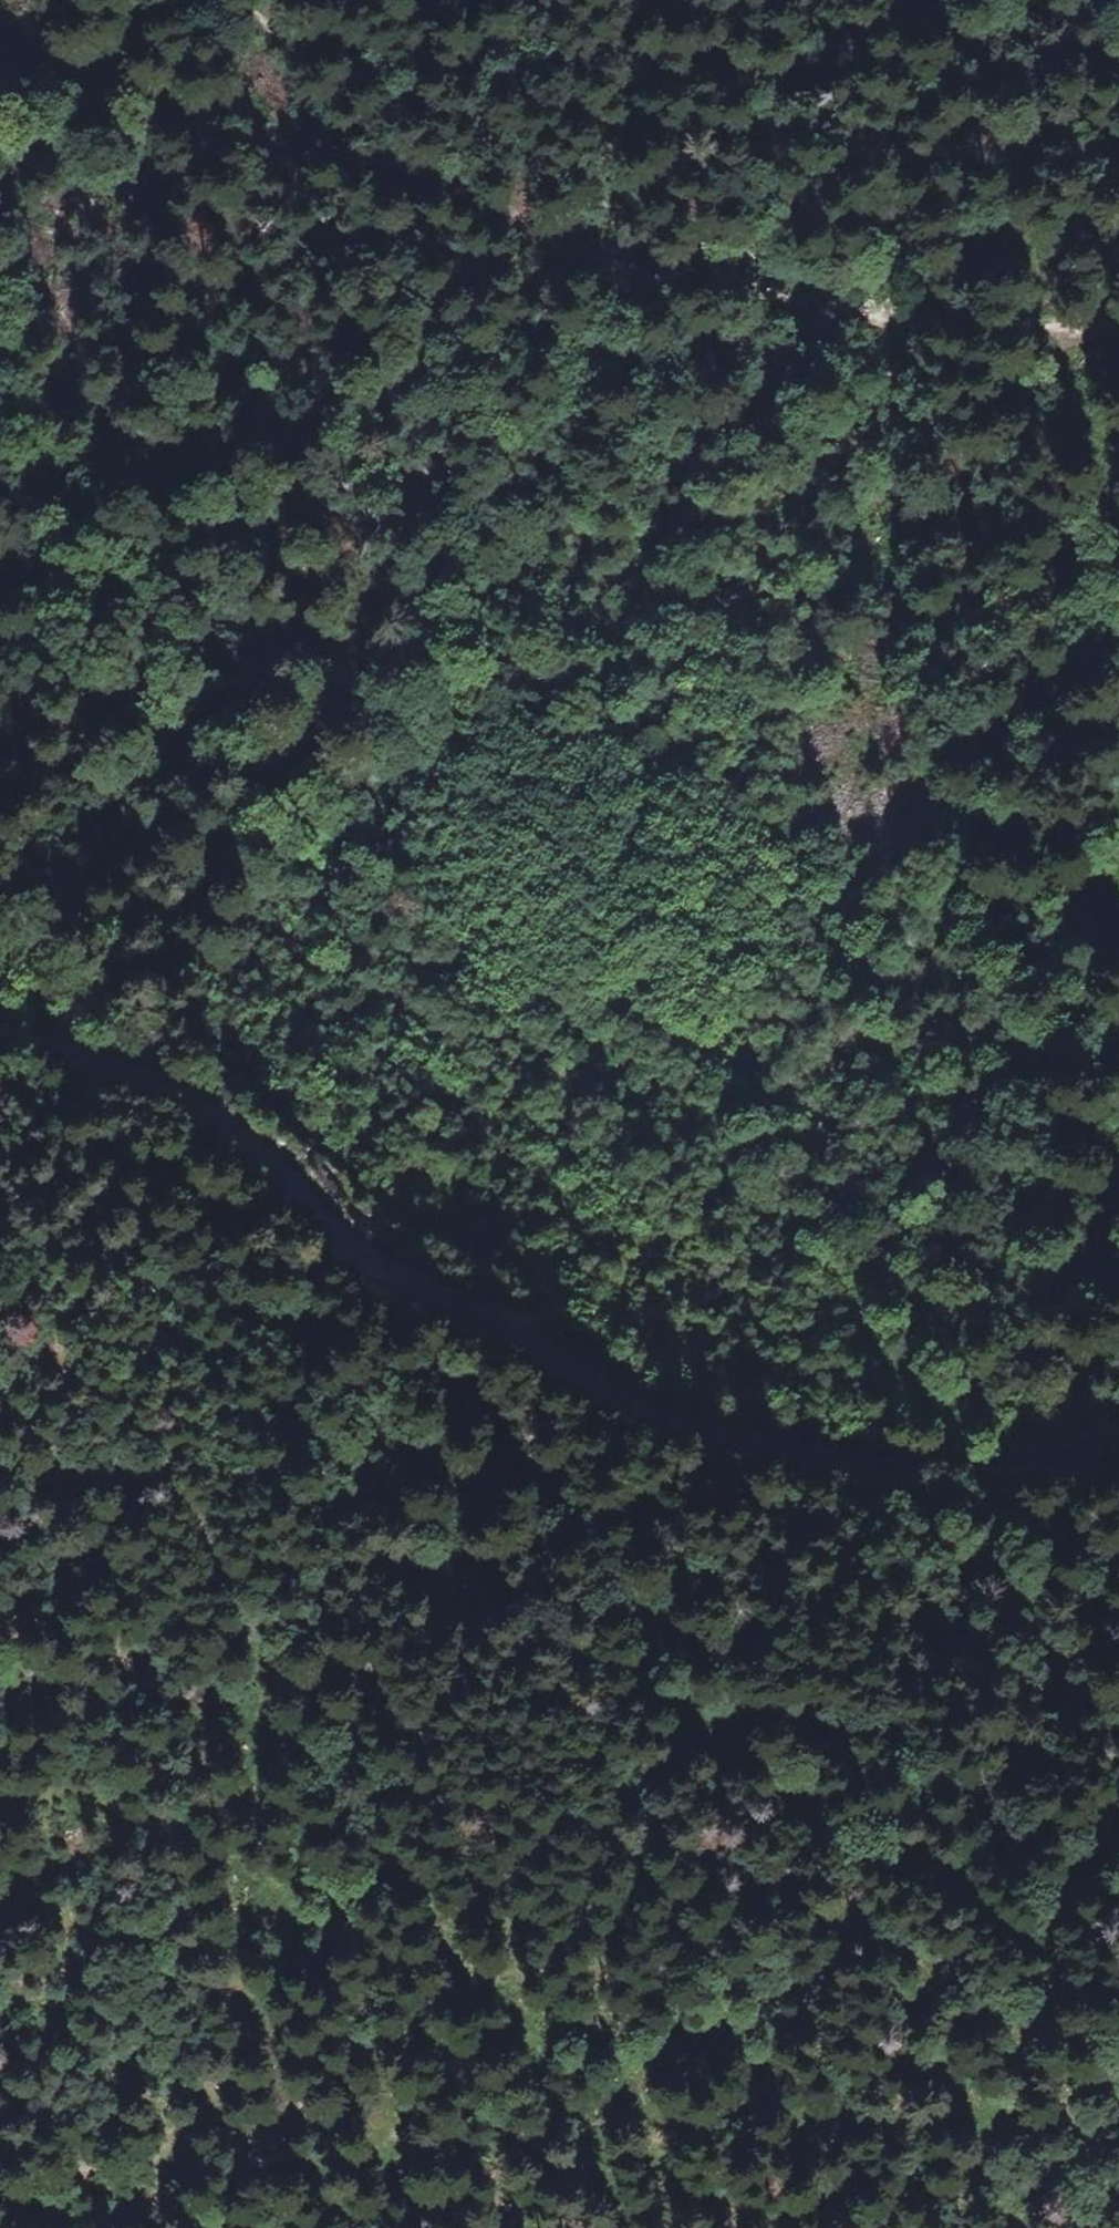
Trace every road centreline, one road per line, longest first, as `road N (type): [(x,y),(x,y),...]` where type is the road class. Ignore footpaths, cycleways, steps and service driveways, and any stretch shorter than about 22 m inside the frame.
road 1 (unclassified): [(1118,1480),(972,1474),(839,1453),(725,1430),(610,1387),(483,1312),(389,1270),(203,1113),(0,1029)]
road 2 (track): [(872,300),(617,267),(85,86),(0,69)]

